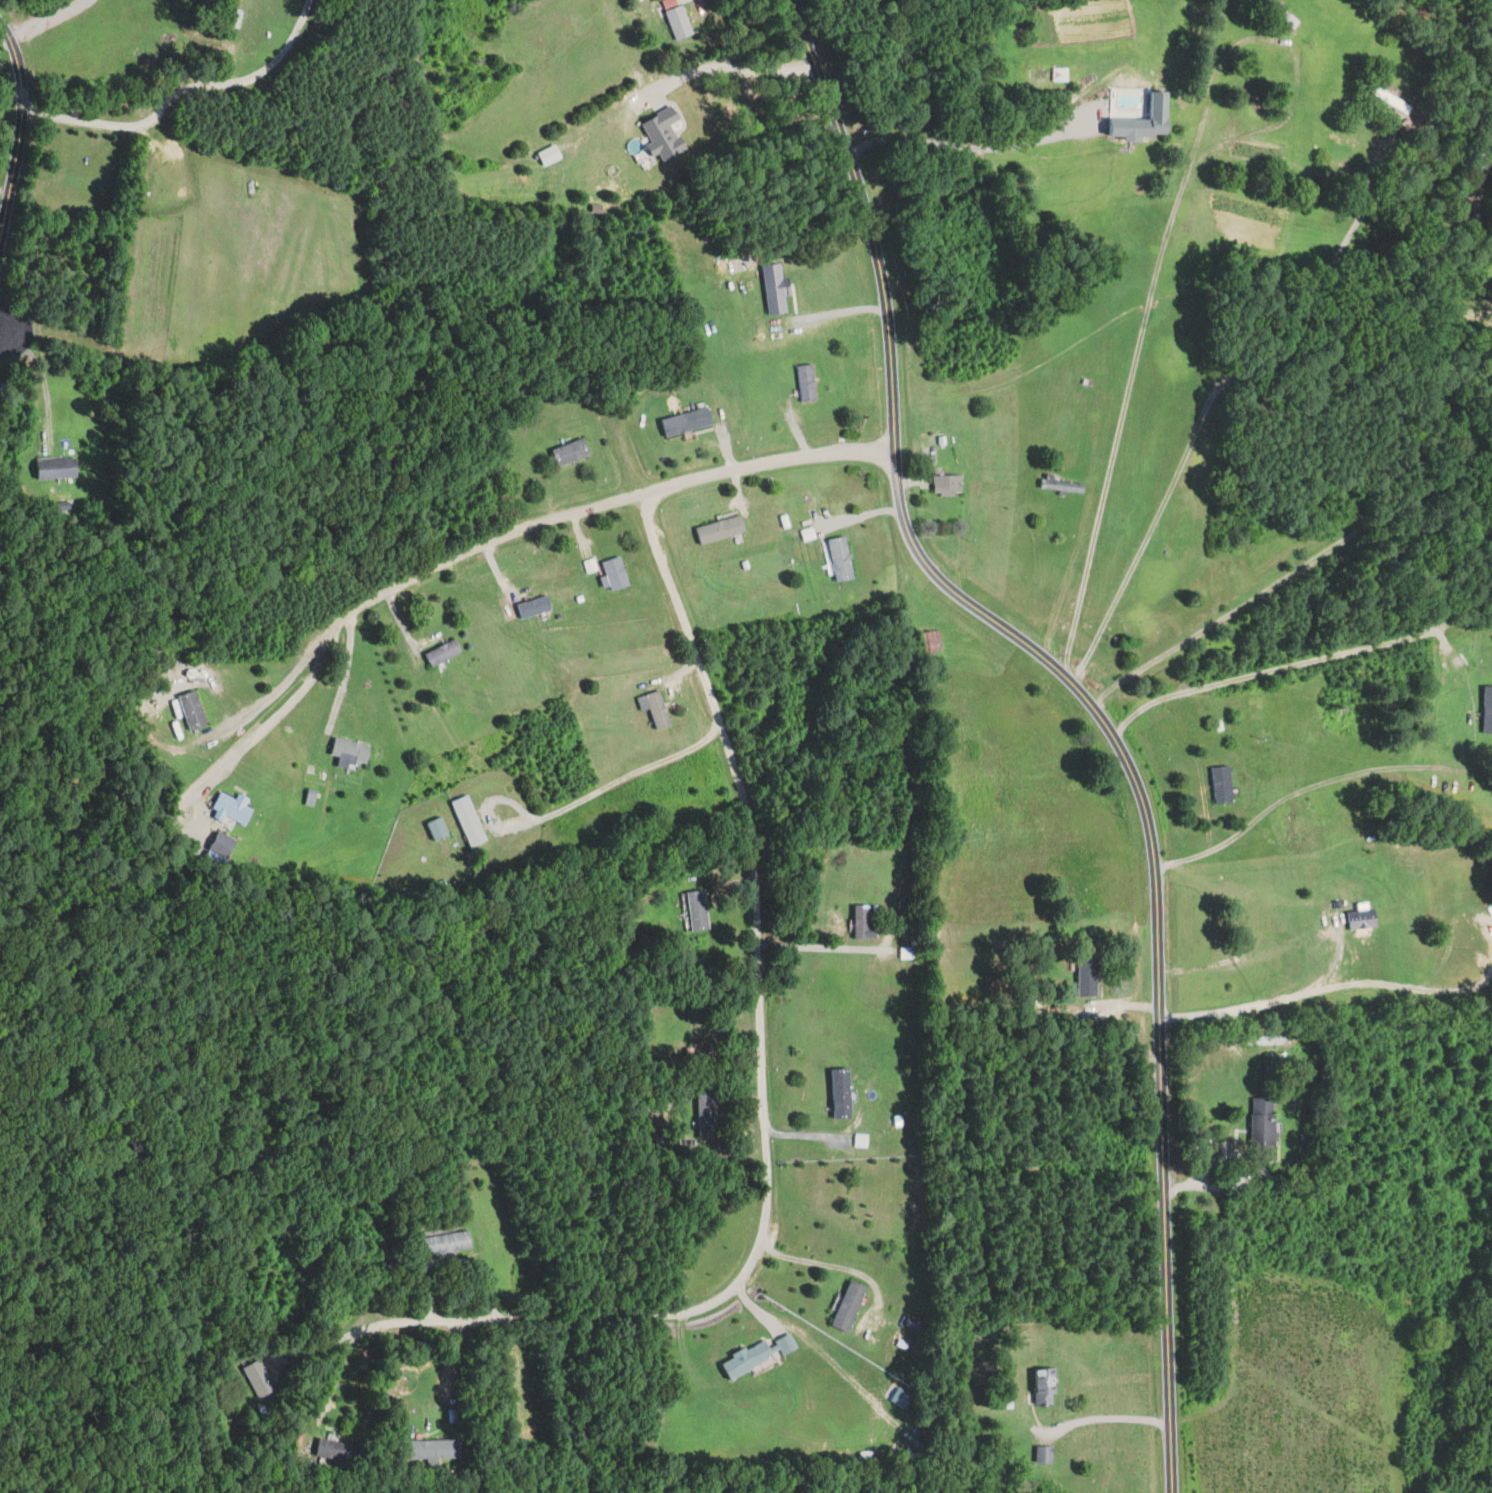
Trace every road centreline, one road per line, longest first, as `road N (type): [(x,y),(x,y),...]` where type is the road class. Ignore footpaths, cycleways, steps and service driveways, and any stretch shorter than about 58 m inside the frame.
road 1 (tertiary): [(1171,1492),(1155,867),(1140,791),(1114,734),(1074,684),(933,571),(906,529),(870,229),(835,109),(789,0)]
road 2 (residential): [(644,494),(736,770),(749,833),(765,1176),(752,1260),(704,1307),(667,1315),(406,1320),(361,1331)]
road 3 (residential): [(896,450),(710,477),(486,540),(345,611)]
road 4 (residential): [(19,112),(140,124),(183,92),(256,77),(285,46),(307,0)]
road 5 (tertiary): [(0,23),(17,67),(19,112),(0,235)]

